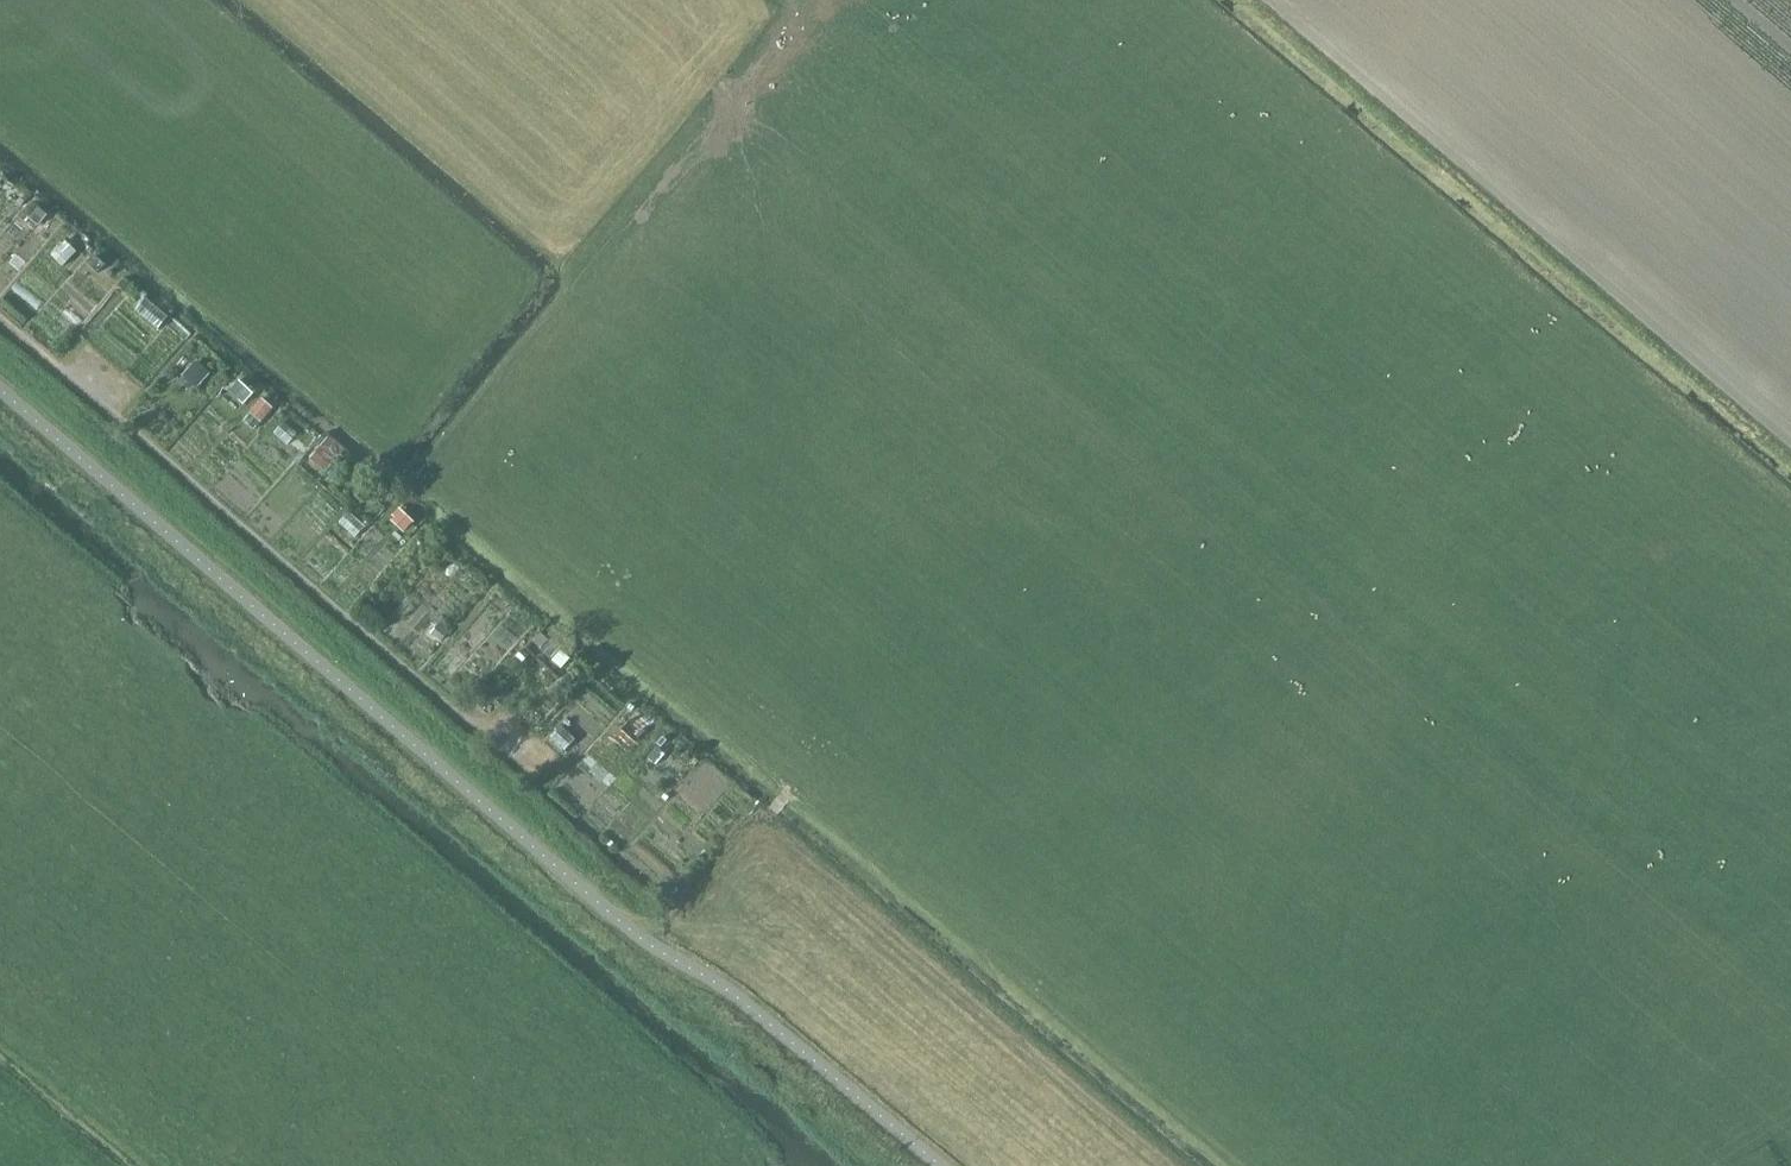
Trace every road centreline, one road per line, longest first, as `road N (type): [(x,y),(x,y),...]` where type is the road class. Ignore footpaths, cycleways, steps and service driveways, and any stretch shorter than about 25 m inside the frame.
road 1 (track): [(0,319),(487,745),(548,678)]

